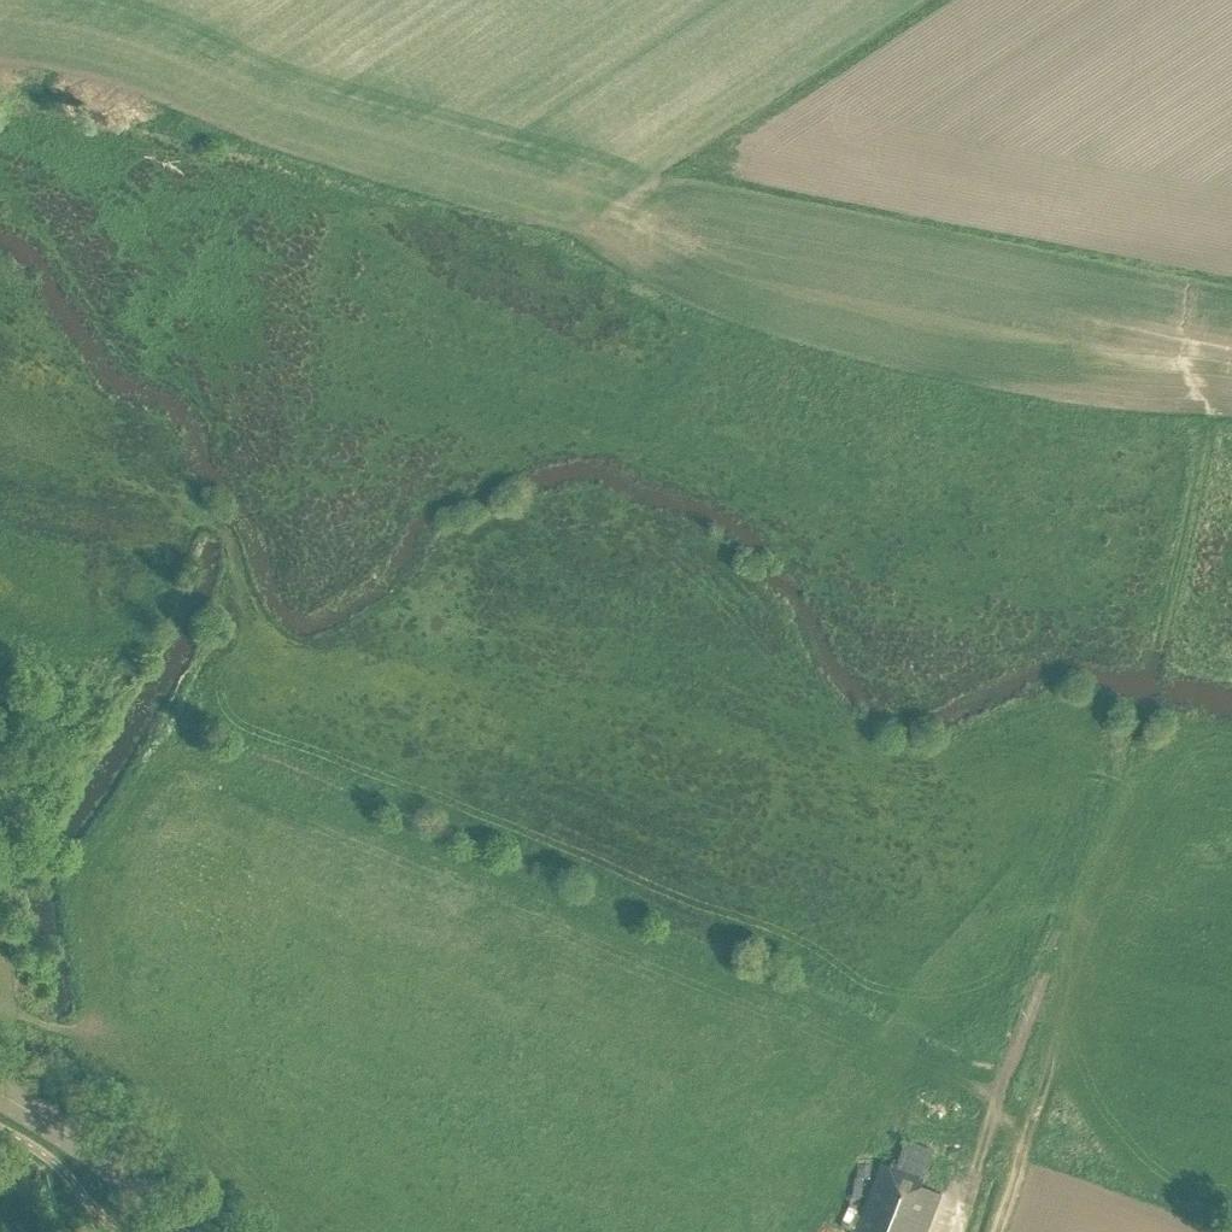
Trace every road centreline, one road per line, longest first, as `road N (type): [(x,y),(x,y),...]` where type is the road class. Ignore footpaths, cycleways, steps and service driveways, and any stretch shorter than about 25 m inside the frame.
road 1 (secondary): [(185,1231),(124,1175),(0,1098)]

